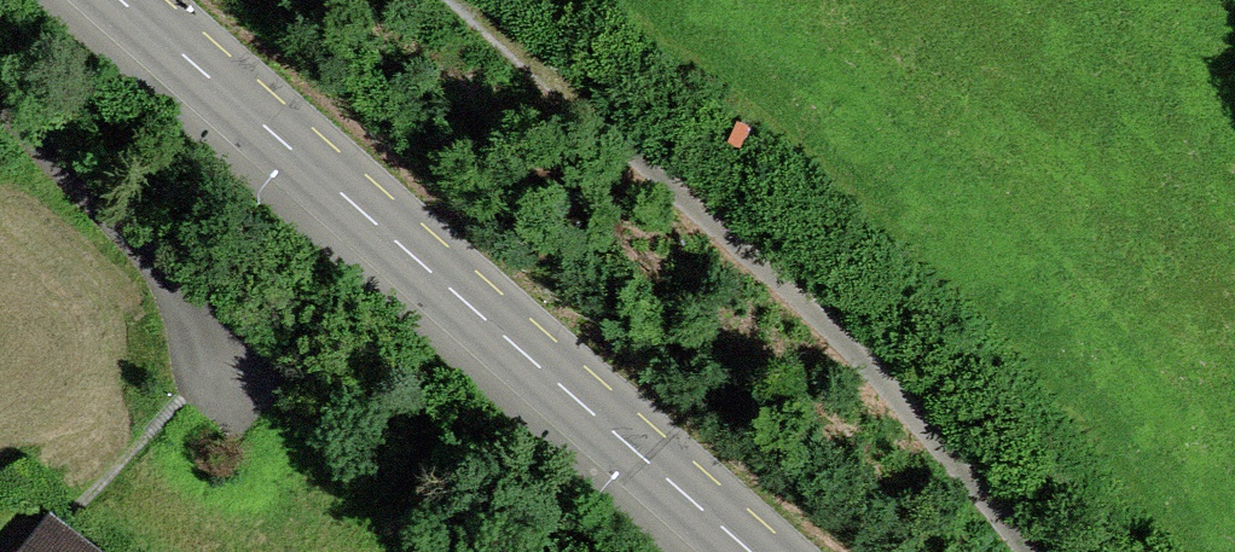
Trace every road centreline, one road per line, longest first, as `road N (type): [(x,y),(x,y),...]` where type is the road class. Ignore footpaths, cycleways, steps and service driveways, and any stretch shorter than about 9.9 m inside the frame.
road 1 (secondary): [(749,551),(119,0)]
road 2 (track): [(1039,551),(891,315),(514,0)]

